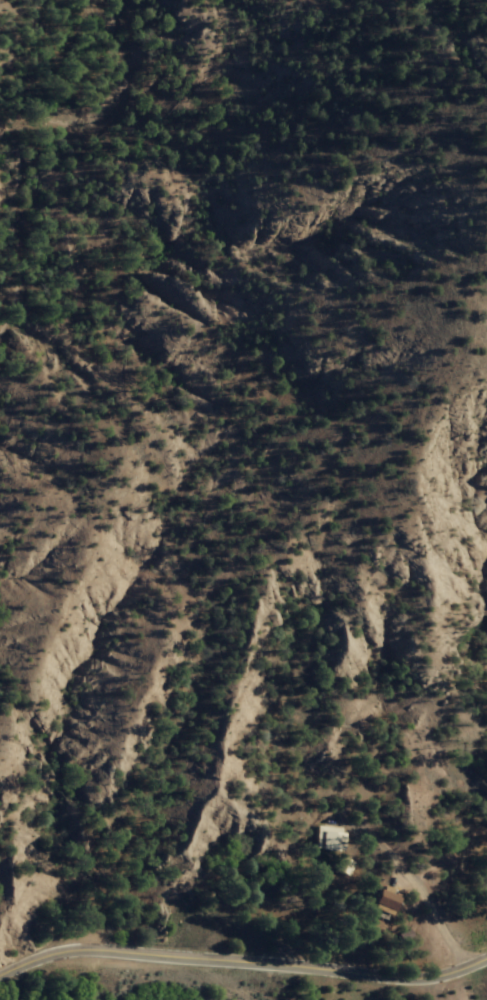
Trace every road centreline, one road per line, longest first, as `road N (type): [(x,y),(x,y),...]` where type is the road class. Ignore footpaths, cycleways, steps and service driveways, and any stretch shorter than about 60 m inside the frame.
road 1 (secondary): [(486,965),(418,985),(75,953),(0,981)]
road 2 (residential): [(0,727),(58,847),(88,953)]
road 3 (residential): [(341,816),(411,880),(464,975)]

